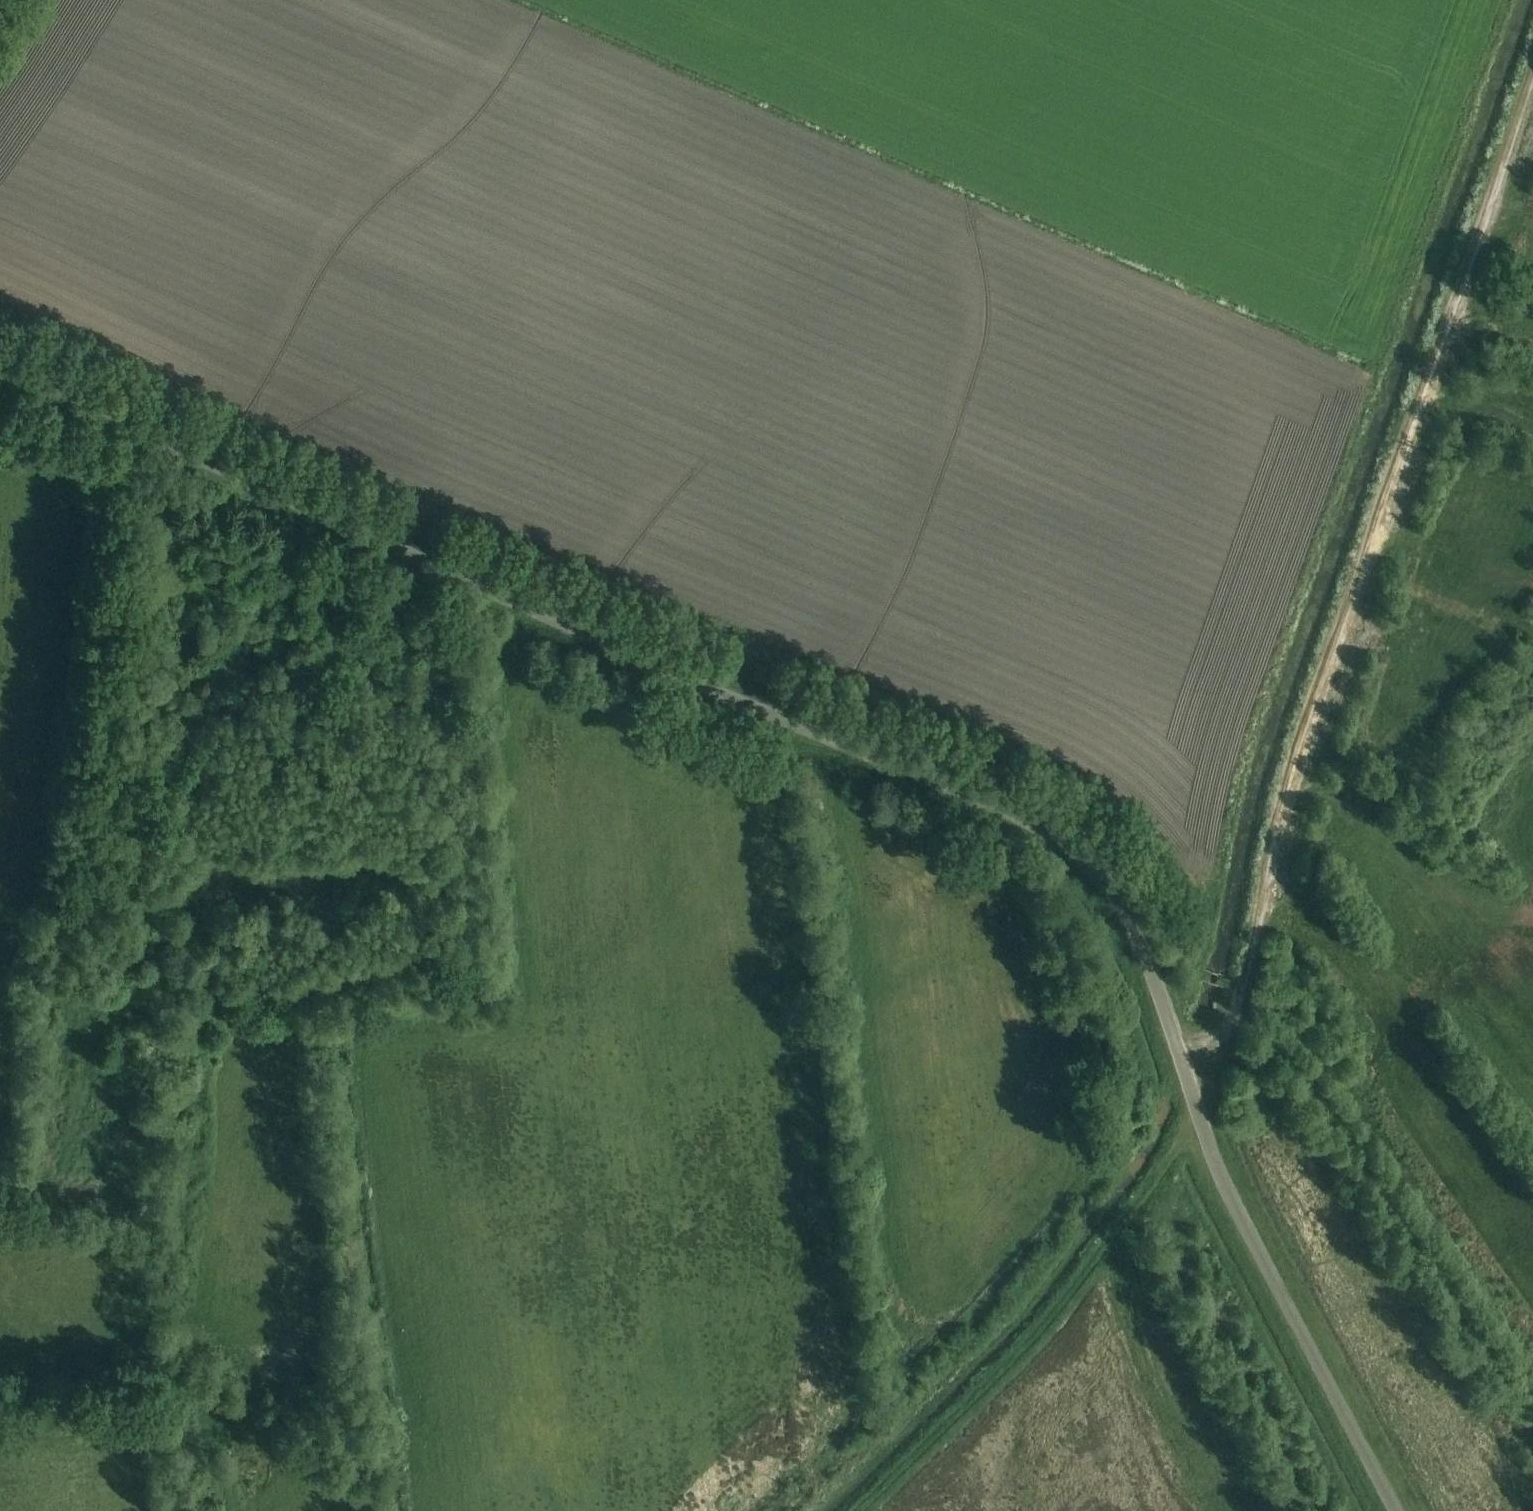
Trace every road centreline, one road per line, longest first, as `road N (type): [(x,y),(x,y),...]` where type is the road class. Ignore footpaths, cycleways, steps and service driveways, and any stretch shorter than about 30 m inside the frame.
road 1 (unclassified): [(1396,1510),(1213,1165),(1158,985),(1127,918),(1056,837),(0,368)]
road 2 (track): [(1532,75),(1276,833),(1238,1011),(1188,1087)]

